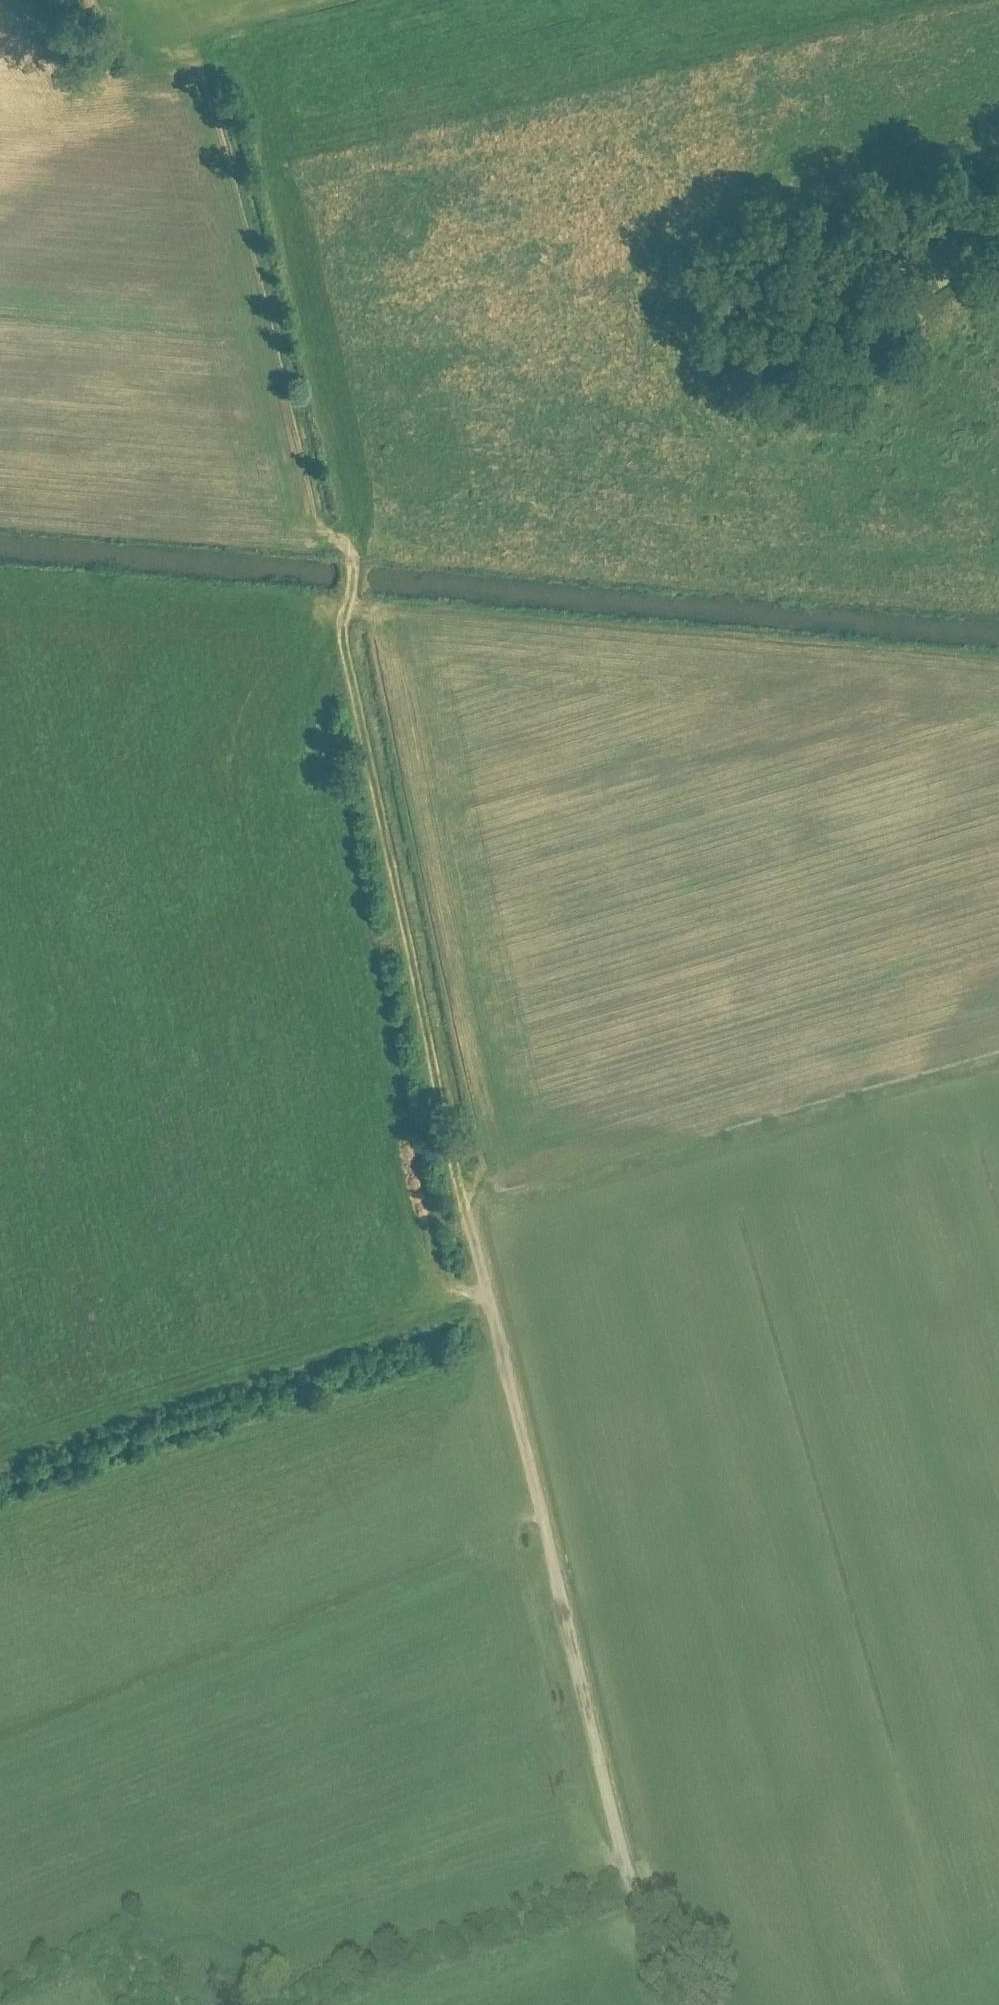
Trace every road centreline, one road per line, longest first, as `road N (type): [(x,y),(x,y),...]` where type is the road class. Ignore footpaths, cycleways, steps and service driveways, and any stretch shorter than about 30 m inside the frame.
road 1 (track): [(317,524),(350,545),(341,616),(347,655),(364,695),(623,1858),(694,2004)]

